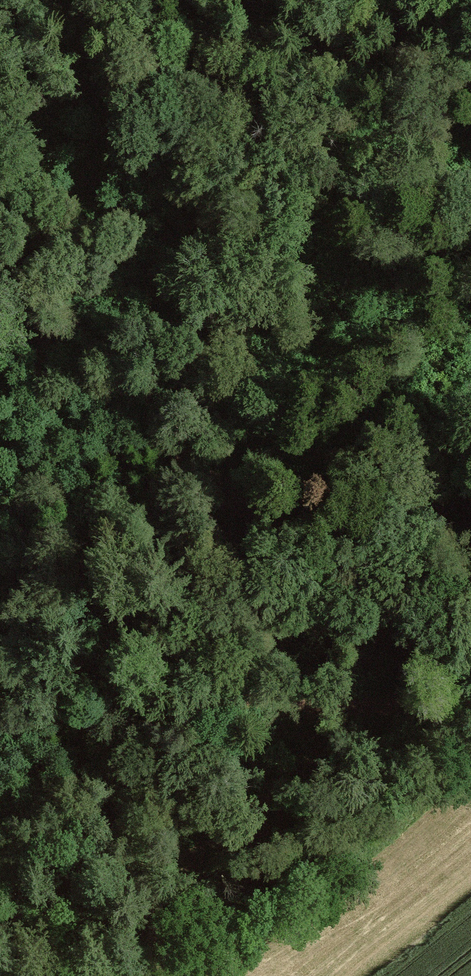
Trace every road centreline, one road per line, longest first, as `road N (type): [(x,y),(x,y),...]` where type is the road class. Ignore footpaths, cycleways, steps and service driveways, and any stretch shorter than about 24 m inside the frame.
road 1 (track): [(0,294),(177,436),(466,710)]
road 2 (track): [(470,709),(187,705),(49,685),(0,661)]

